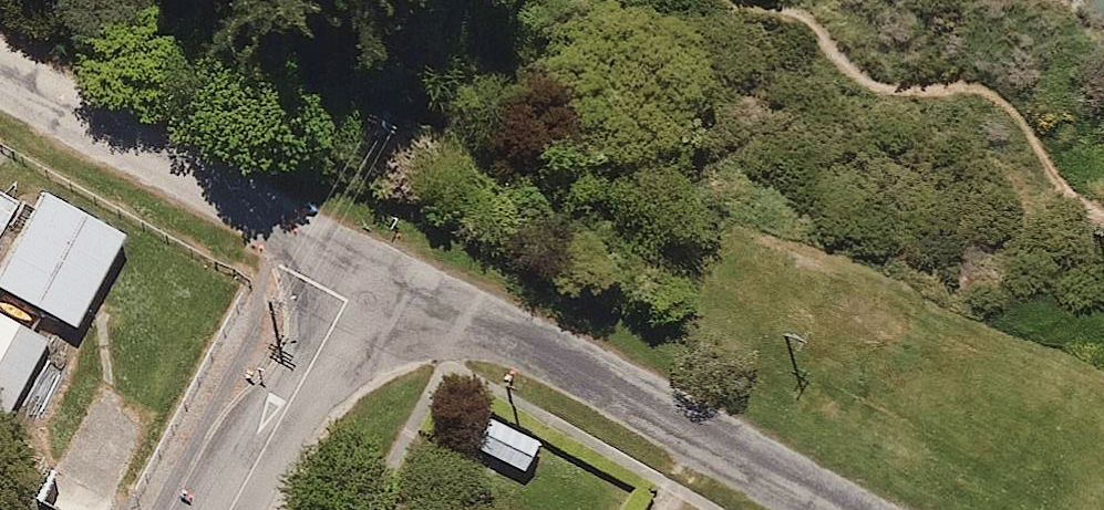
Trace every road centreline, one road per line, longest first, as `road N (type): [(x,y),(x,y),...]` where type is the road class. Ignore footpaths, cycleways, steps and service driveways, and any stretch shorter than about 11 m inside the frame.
road 1 (residential): [(845,509),(574,364),(361,268)]
road 2 (track): [(721,0),(794,11),(876,83),(920,91),(978,86),(1046,151),(1067,195),(1103,216)]
road 3 (residential): [(361,268),(0,44)]
road 4 (residential): [(361,268),(230,509)]

